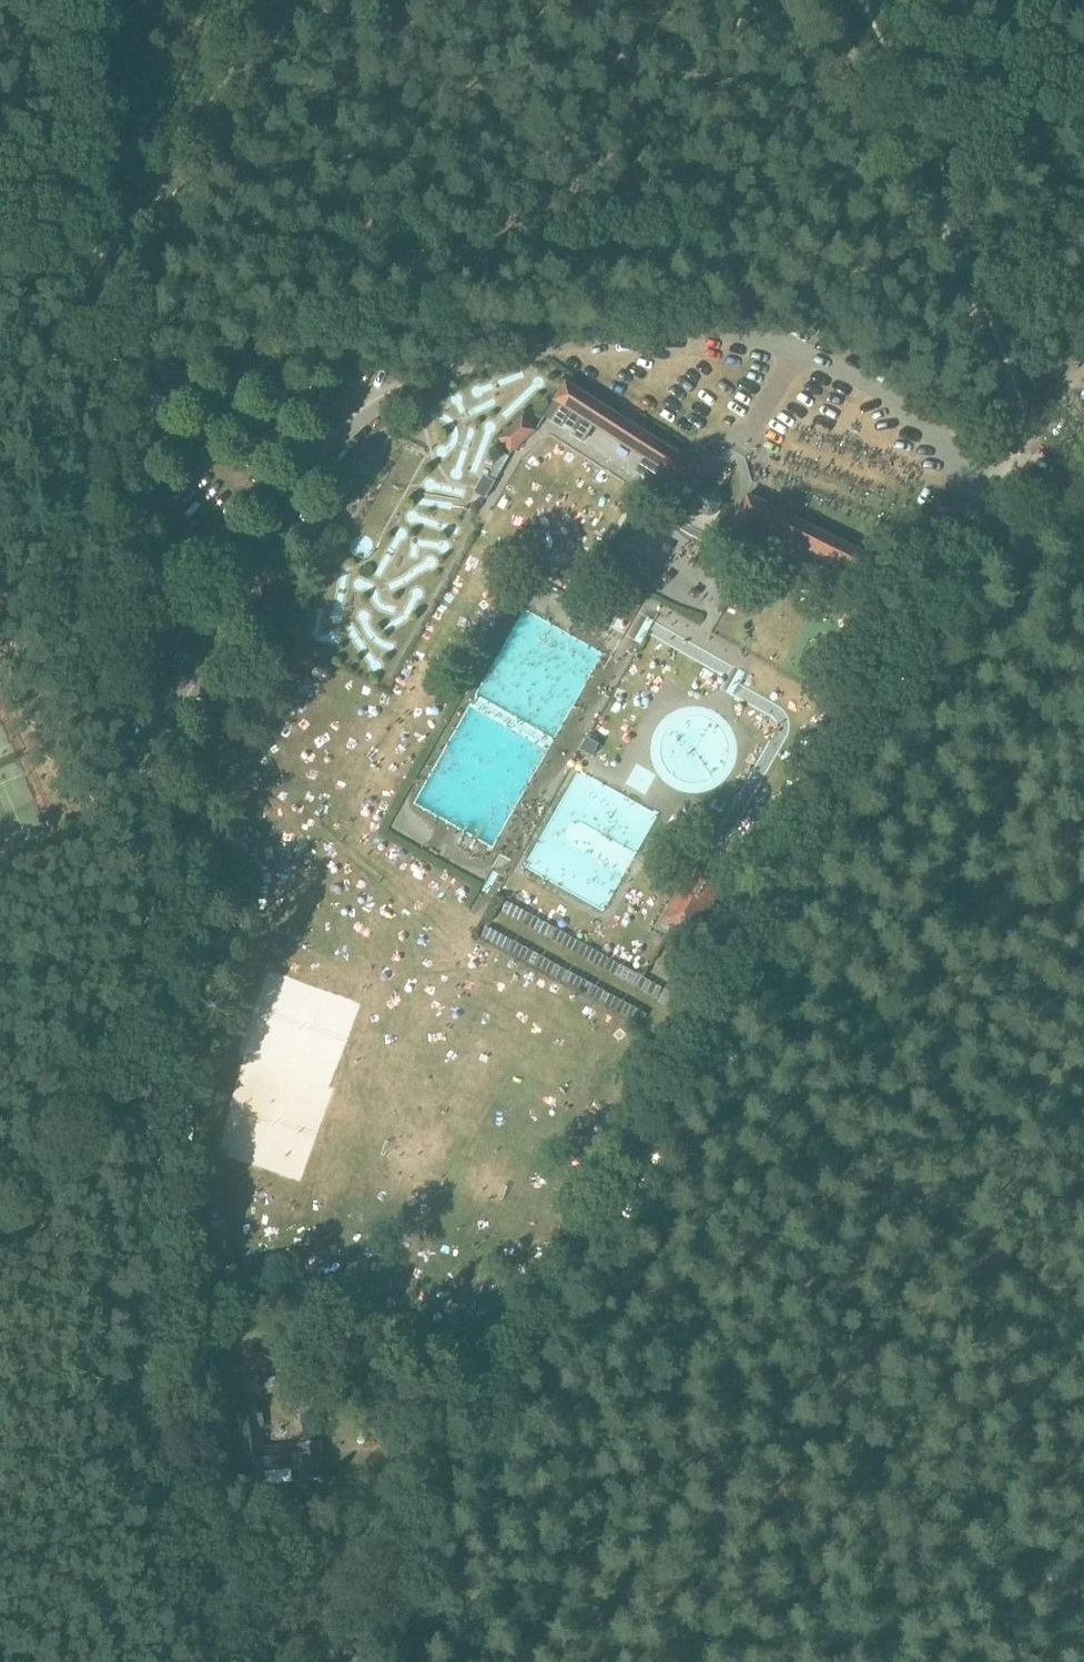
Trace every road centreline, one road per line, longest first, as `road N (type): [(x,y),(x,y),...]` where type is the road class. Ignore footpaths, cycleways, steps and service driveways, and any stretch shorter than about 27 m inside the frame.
road 1 (unclassified): [(325,1661),(242,1562),(166,1366),(151,1211),(127,1106),(136,964),(126,711),(204,618),(282,482),(364,393),(437,359),(574,322),(740,323),(864,374),(981,472)]
road 2 (unclassified): [(981,472),(976,546),(957,608),(354,1661)]
road 3 (track): [(1027,445),(931,202)]
road 4 (track): [(101,256),(104,0)]
road 5 (track): [(108,355),(325,435)]
road 6 (track): [(830,0),(931,202)]

